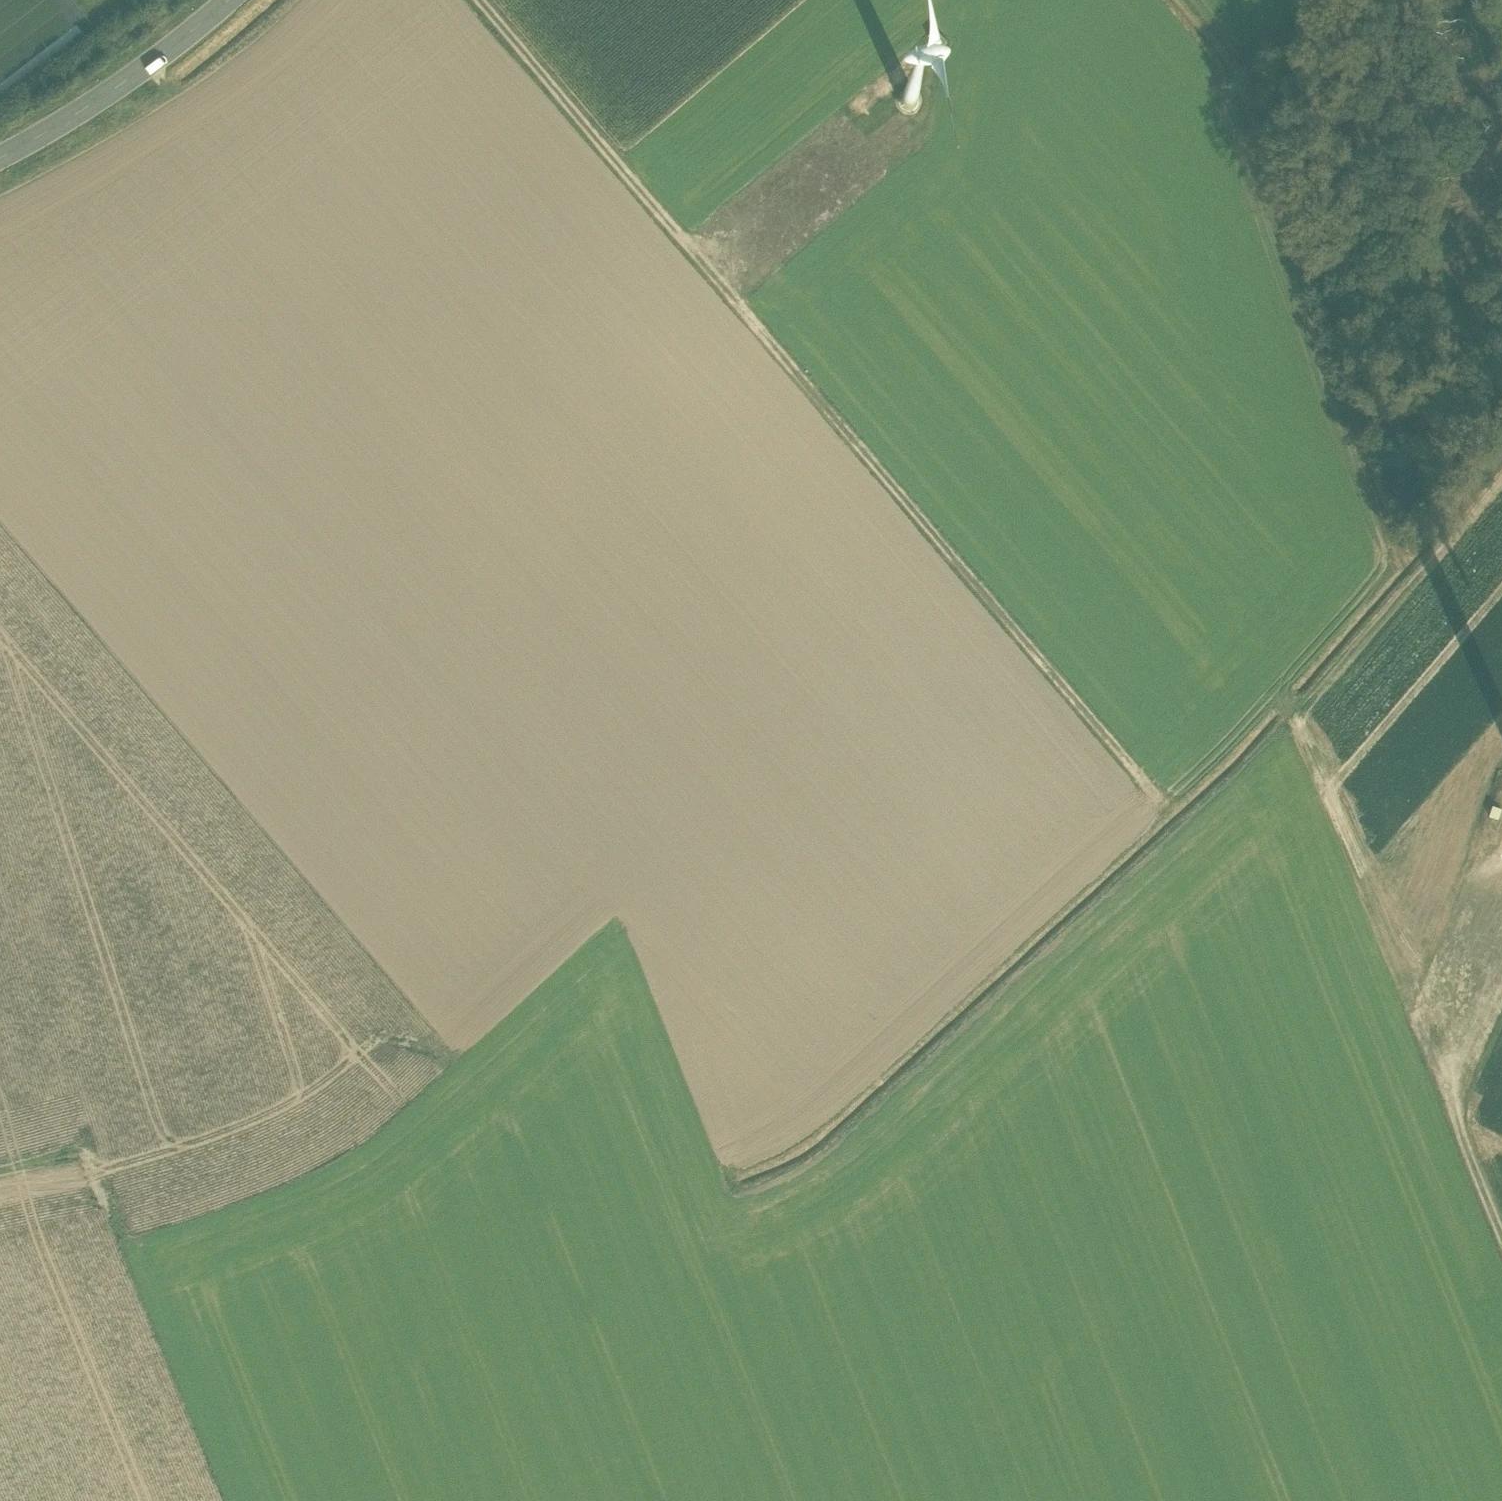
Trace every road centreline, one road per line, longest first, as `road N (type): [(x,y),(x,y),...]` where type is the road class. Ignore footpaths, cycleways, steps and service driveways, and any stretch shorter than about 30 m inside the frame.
road 1 (track): [(478,0),(1164,806)]
road 2 (track): [(1320,776),(1501,1235)]
road 3 (tertiary): [(0,156),(150,64),(227,0)]

